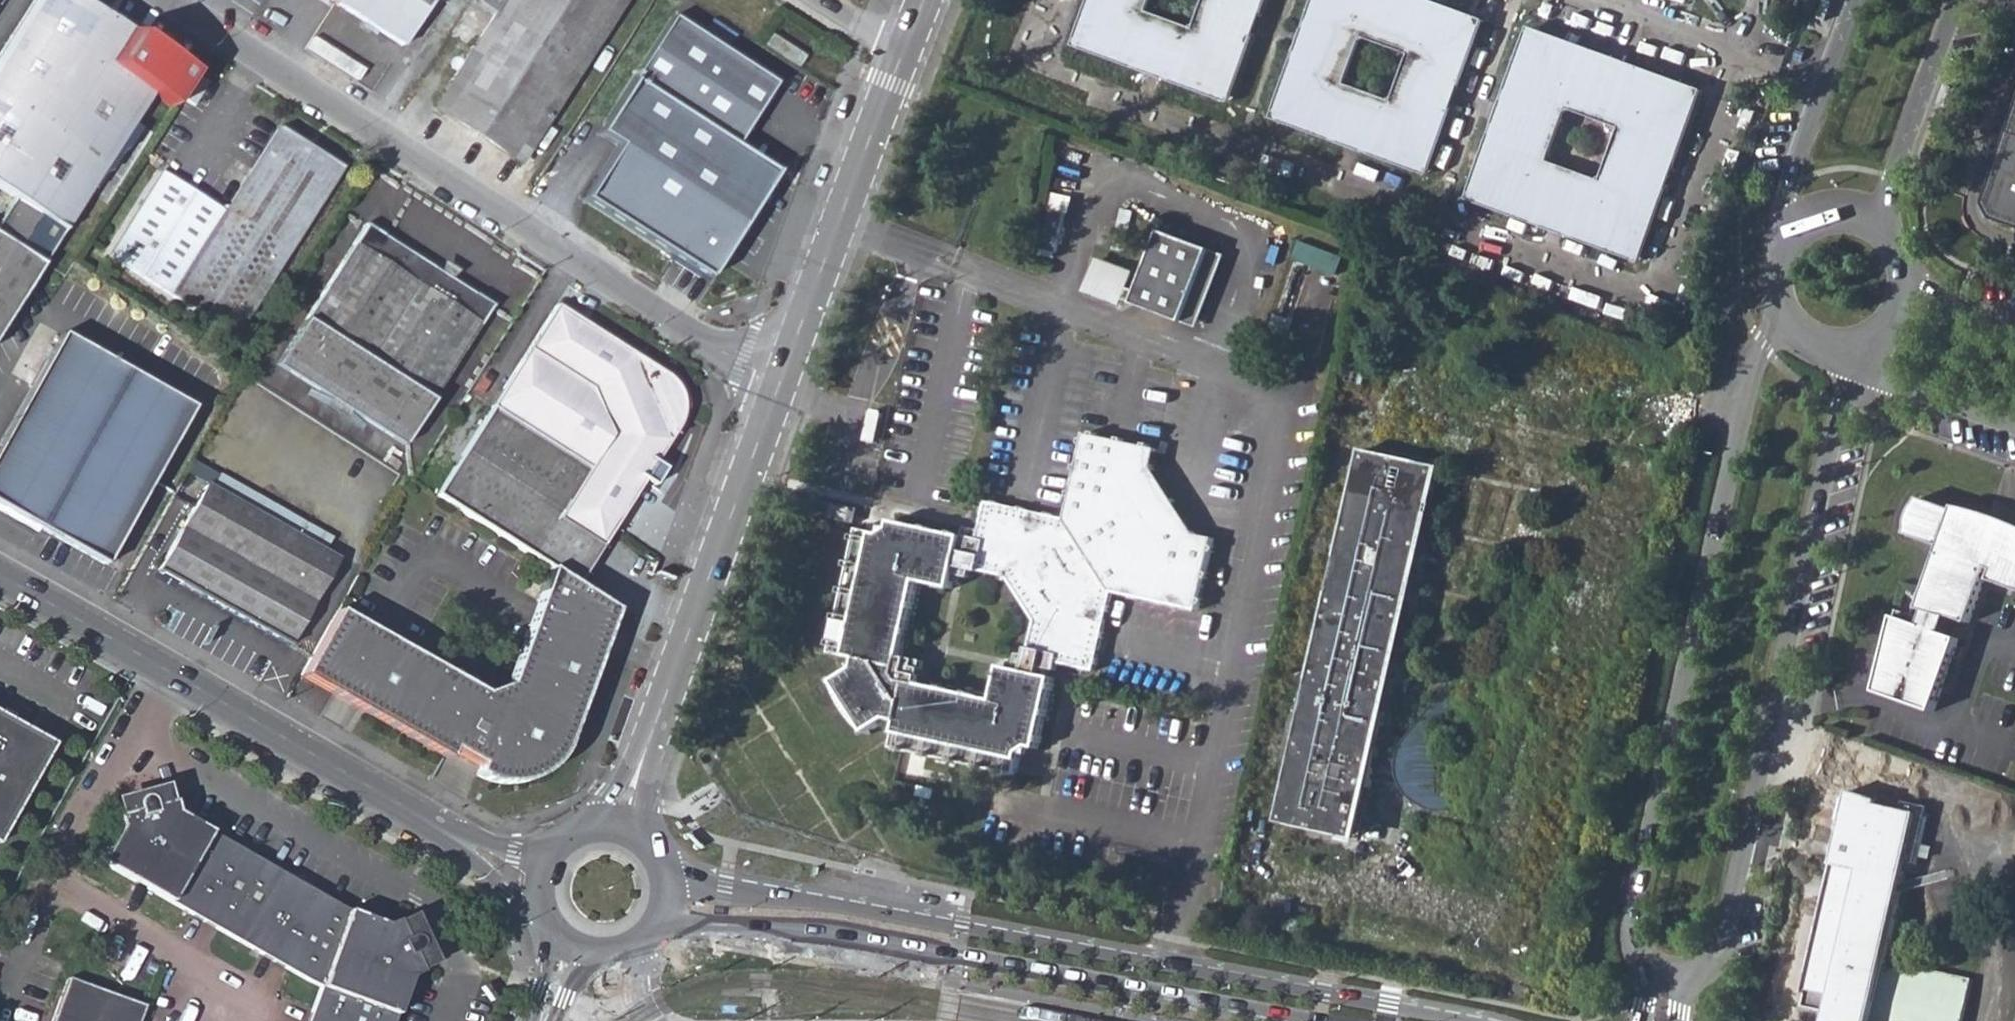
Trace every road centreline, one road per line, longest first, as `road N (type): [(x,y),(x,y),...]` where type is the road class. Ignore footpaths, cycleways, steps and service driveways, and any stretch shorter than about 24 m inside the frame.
road 1 (tertiary): [(1466,1020),(709,885),(655,863)]
road 2 (residential): [(779,391),(166,0)]
road 3 (tertiary): [(647,926),(822,927),(1327,1020)]
road 4 (residential): [(1780,310),(1755,358),(1743,408),(1629,931),(1650,970)]
road 5 (residential): [(1689,975),(1720,944),(1833,433),(1861,344)]
road 6 (tertiary): [(0,571),(546,890)]
road 7 (tertiary): [(618,833),(779,391)]
road 8 (tertiary): [(779,391),(926,0)]
road 9 (residential): [(1854,0),(1787,185),(1783,248)]
road 10 (residential): [(1888,238),(1892,177),(1956,0)]
road 11 (residential): [(1861,344),(1887,380),(2014,427)]
road 12 (residential): [(1888,238),(1863,221),(1833,217),(1804,227),(1783,248)]
road 13 (residential): [(2014,327),(1905,277)]

